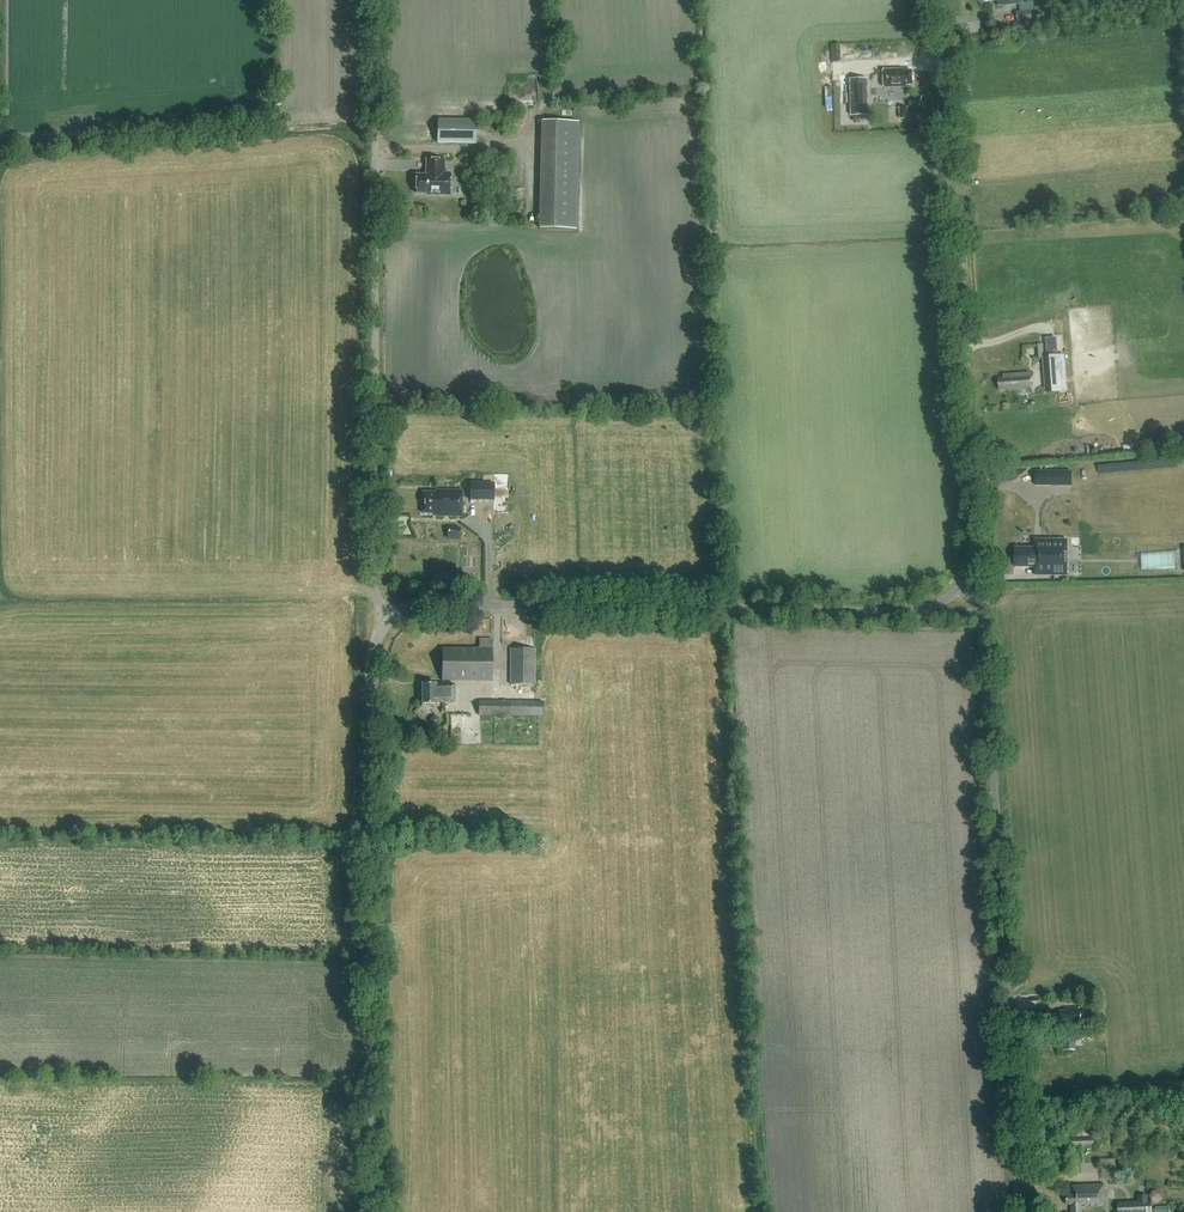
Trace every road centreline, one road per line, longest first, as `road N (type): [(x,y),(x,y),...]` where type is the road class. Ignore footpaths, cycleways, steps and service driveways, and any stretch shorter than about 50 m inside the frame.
road 1 (unclassified): [(1014,1211),(982,624),(960,584)]
road 2 (unclassified): [(370,0),(373,566),(375,593),(393,618)]
road 3 (unclassified): [(368,1211),(372,662),(376,638),(393,618)]
road 4 (residential): [(960,584),(974,550),(943,0)]
road 5 (unclassified): [(393,618),(428,605),(915,610),(960,584)]

